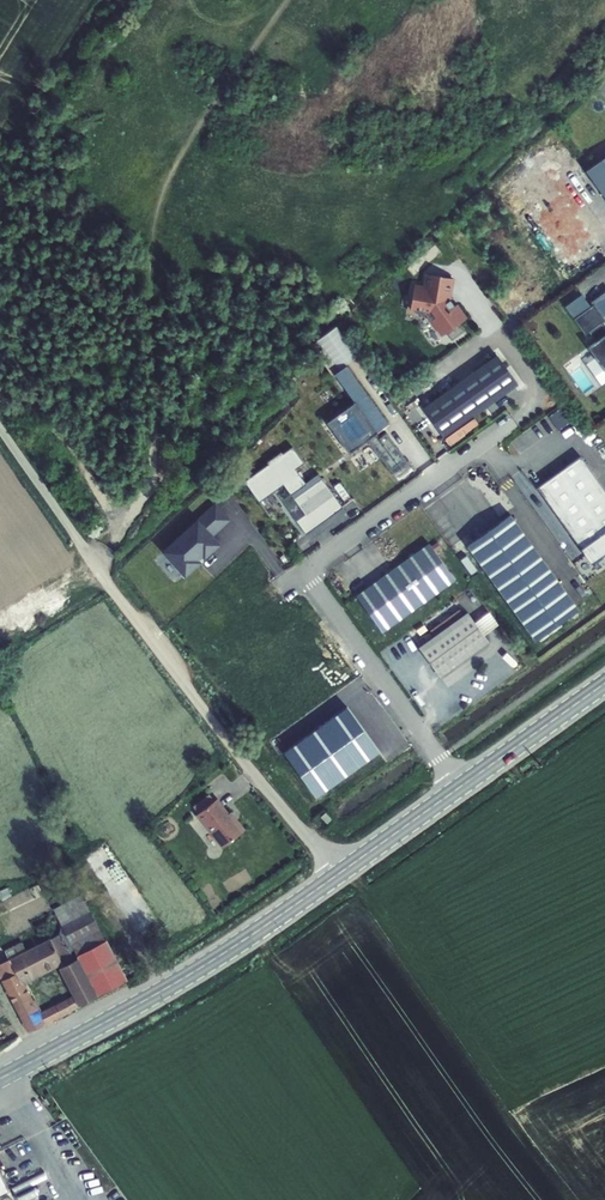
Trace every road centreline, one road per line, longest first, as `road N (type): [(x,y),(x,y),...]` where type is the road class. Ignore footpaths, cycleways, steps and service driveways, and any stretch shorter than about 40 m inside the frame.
road 1 (track): [(94,565),(149,490),(154,226),(197,130),(292,0)]
road 2 (unclassified): [(0,429),(115,596),(336,876)]
road 3 (unclassified): [(459,788),(304,570),(510,424)]
road 4 (secondary): [(336,876),(204,966),(0,1078)]
road 5 (secondary): [(604,683),(459,788)]
road 6 (secondary): [(459,788),(336,876)]

